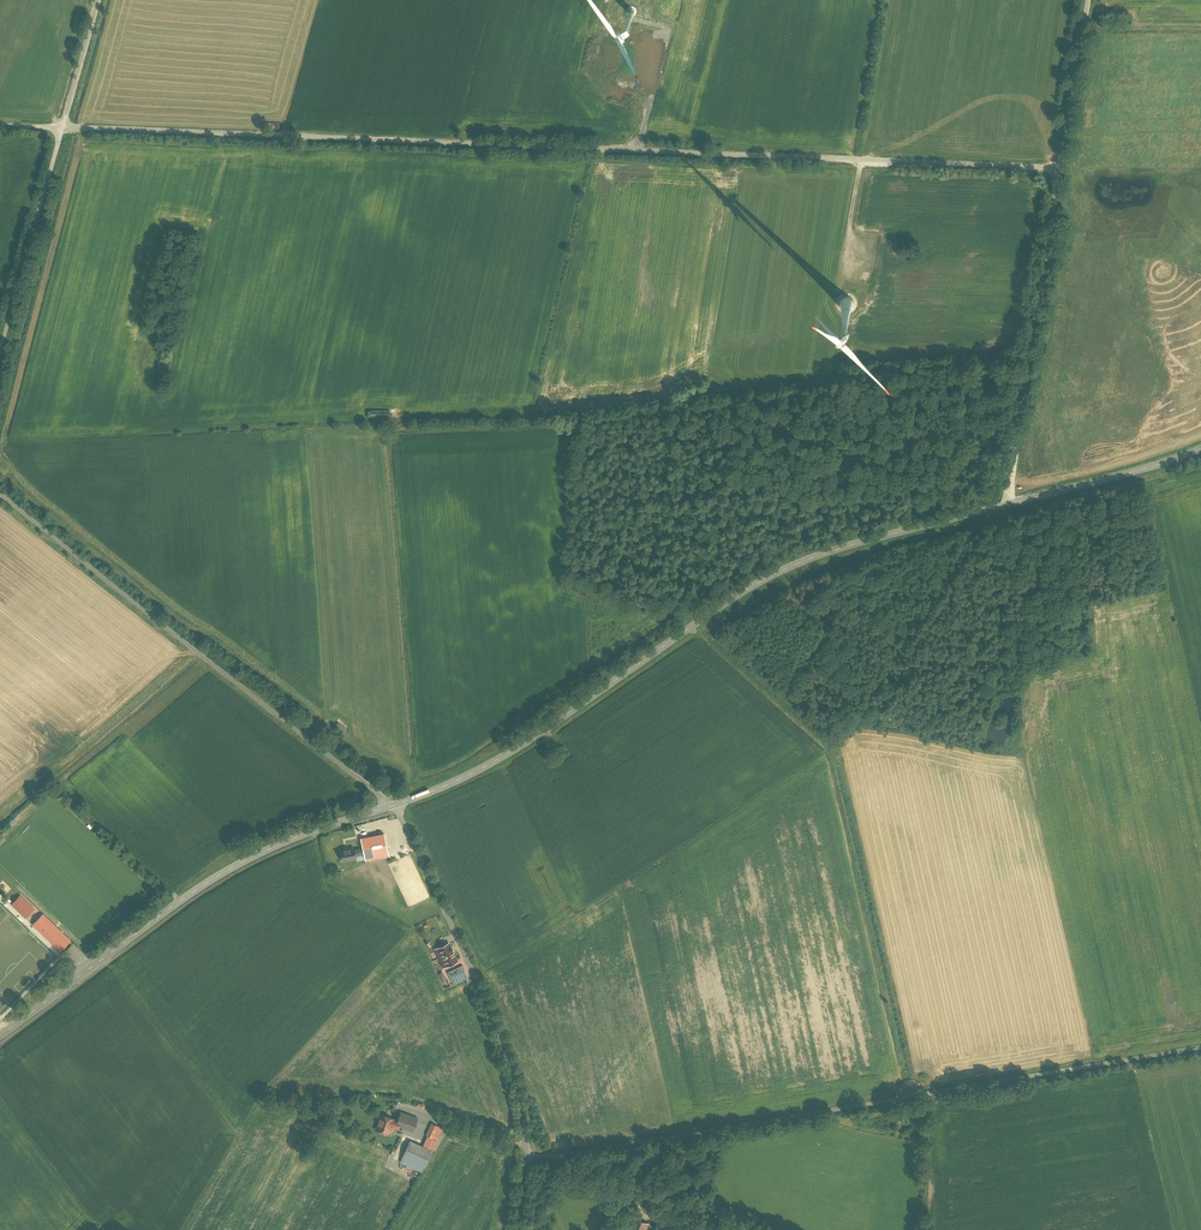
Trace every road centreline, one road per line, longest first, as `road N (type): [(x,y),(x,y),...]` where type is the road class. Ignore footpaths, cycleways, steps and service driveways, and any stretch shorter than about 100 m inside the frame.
road 1 (unclassified): [(1054,165),(65,126)]
road 2 (tertiary): [(1004,505),(839,548),(762,580),(507,754),(394,805)]
road 3 (unclassified): [(559,1156),(1200,1046)]
road 4 (unclassified): [(0,495),(394,805)]
road 5 (tertiary): [(394,805),(277,845),(213,878),(0,1036)]
road 6 (unclassified): [(394,805),(494,1019),(522,1096),(528,1157)]
road 7 (unclassified): [(1054,165),(1004,505)]
road 8 (unclassified): [(65,126),(0,356)]
road 9 (tertiary): [(1200,448),(1004,505)]
road 10 (unclassified): [(1083,0),(1054,165)]
road 11 (unclassified): [(99,0),(65,126)]

